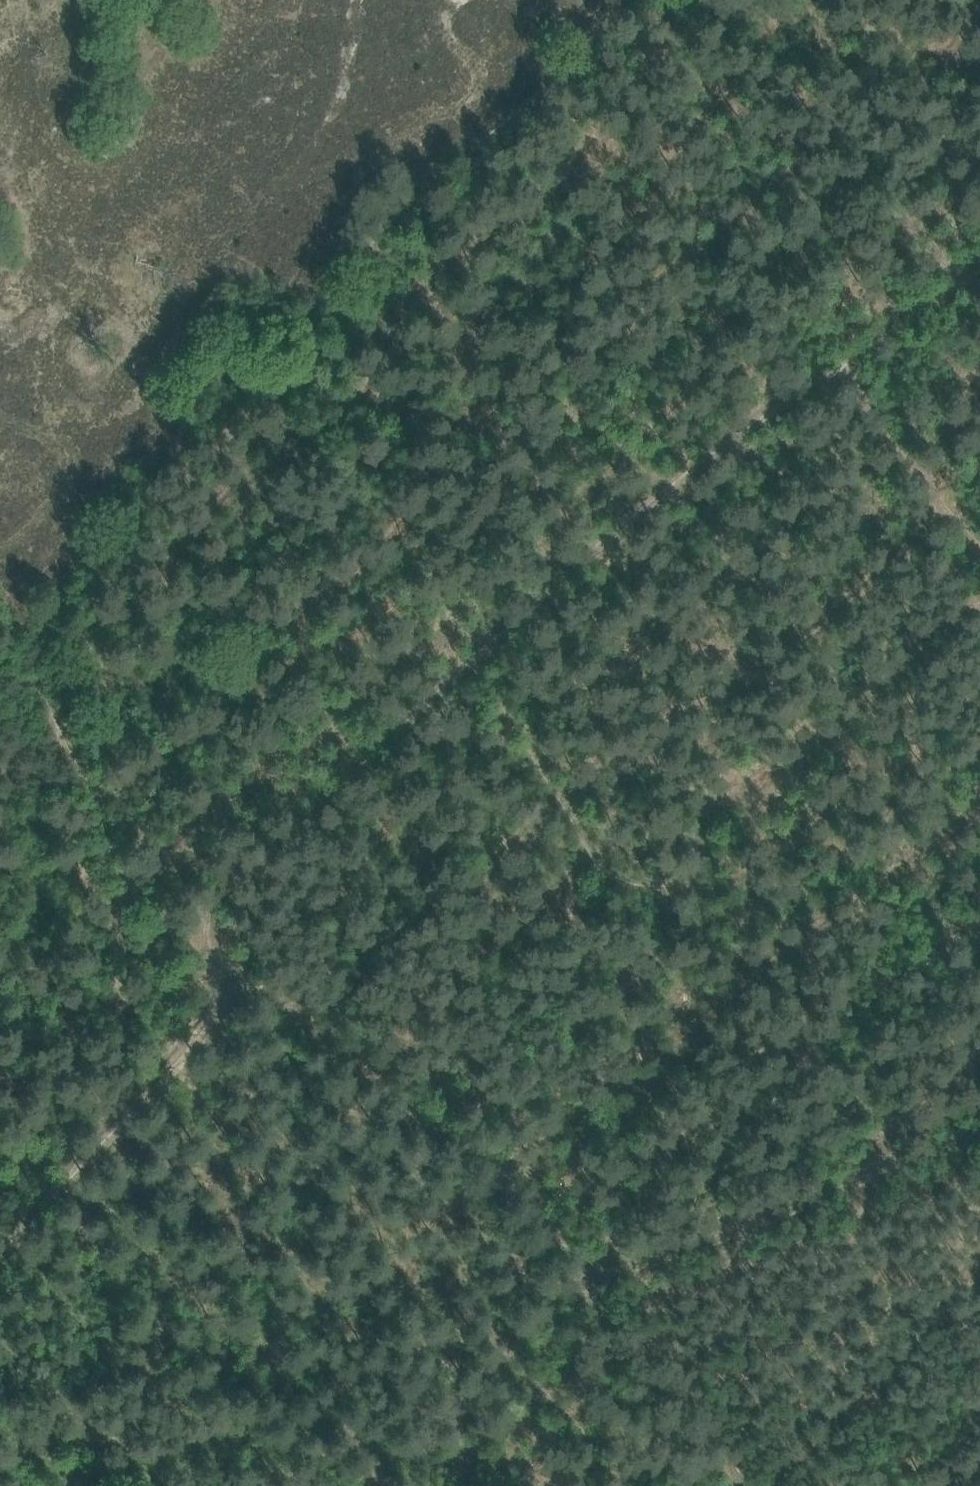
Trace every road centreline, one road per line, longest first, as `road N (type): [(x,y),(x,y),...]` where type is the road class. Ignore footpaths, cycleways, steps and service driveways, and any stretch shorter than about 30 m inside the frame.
road 1 (track): [(592,1268),(979,1124)]
road 2 (track): [(0,1235),(224,982)]

